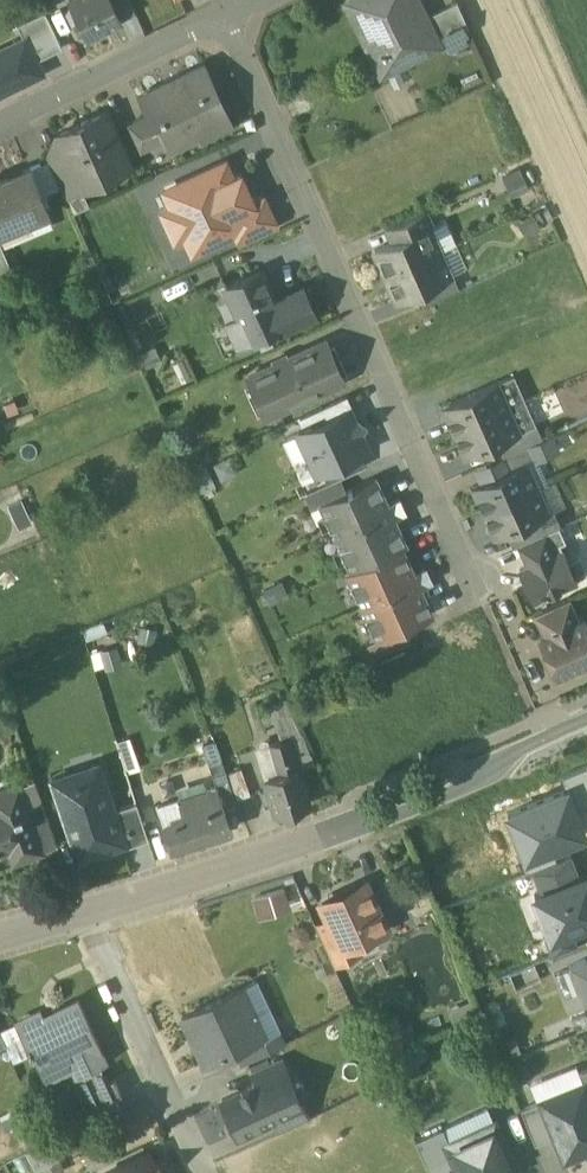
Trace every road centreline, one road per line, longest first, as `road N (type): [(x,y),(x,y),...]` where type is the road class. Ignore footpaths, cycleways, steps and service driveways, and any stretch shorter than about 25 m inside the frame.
road 1 (residential): [(227,13),(485,607)]
road 2 (tertiary): [(90,912),(334,828),(392,817),(461,789),(509,751),(586,717)]
road 3 (residential): [(202,1172),(90,912)]
road 4 (residential): [(0,126),(227,13)]

